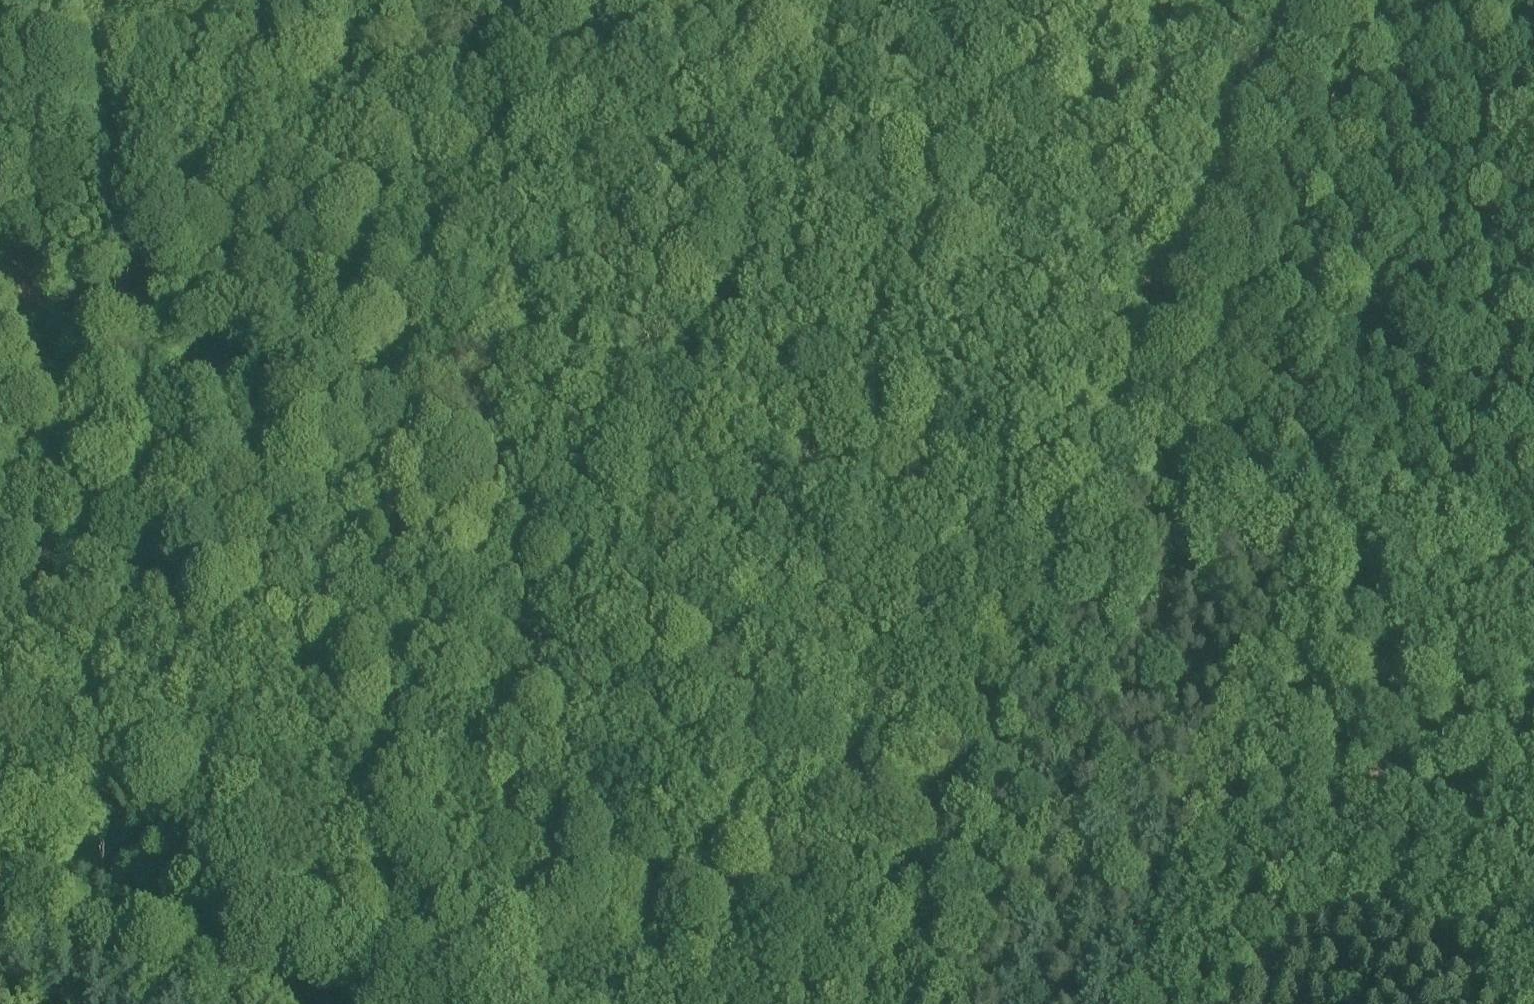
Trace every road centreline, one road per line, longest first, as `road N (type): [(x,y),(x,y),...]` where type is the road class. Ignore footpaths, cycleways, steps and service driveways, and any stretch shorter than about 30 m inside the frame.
road 1 (track): [(1283,0),(882,1003)]
road 2 (track): [(254,1003),(0,904)]

